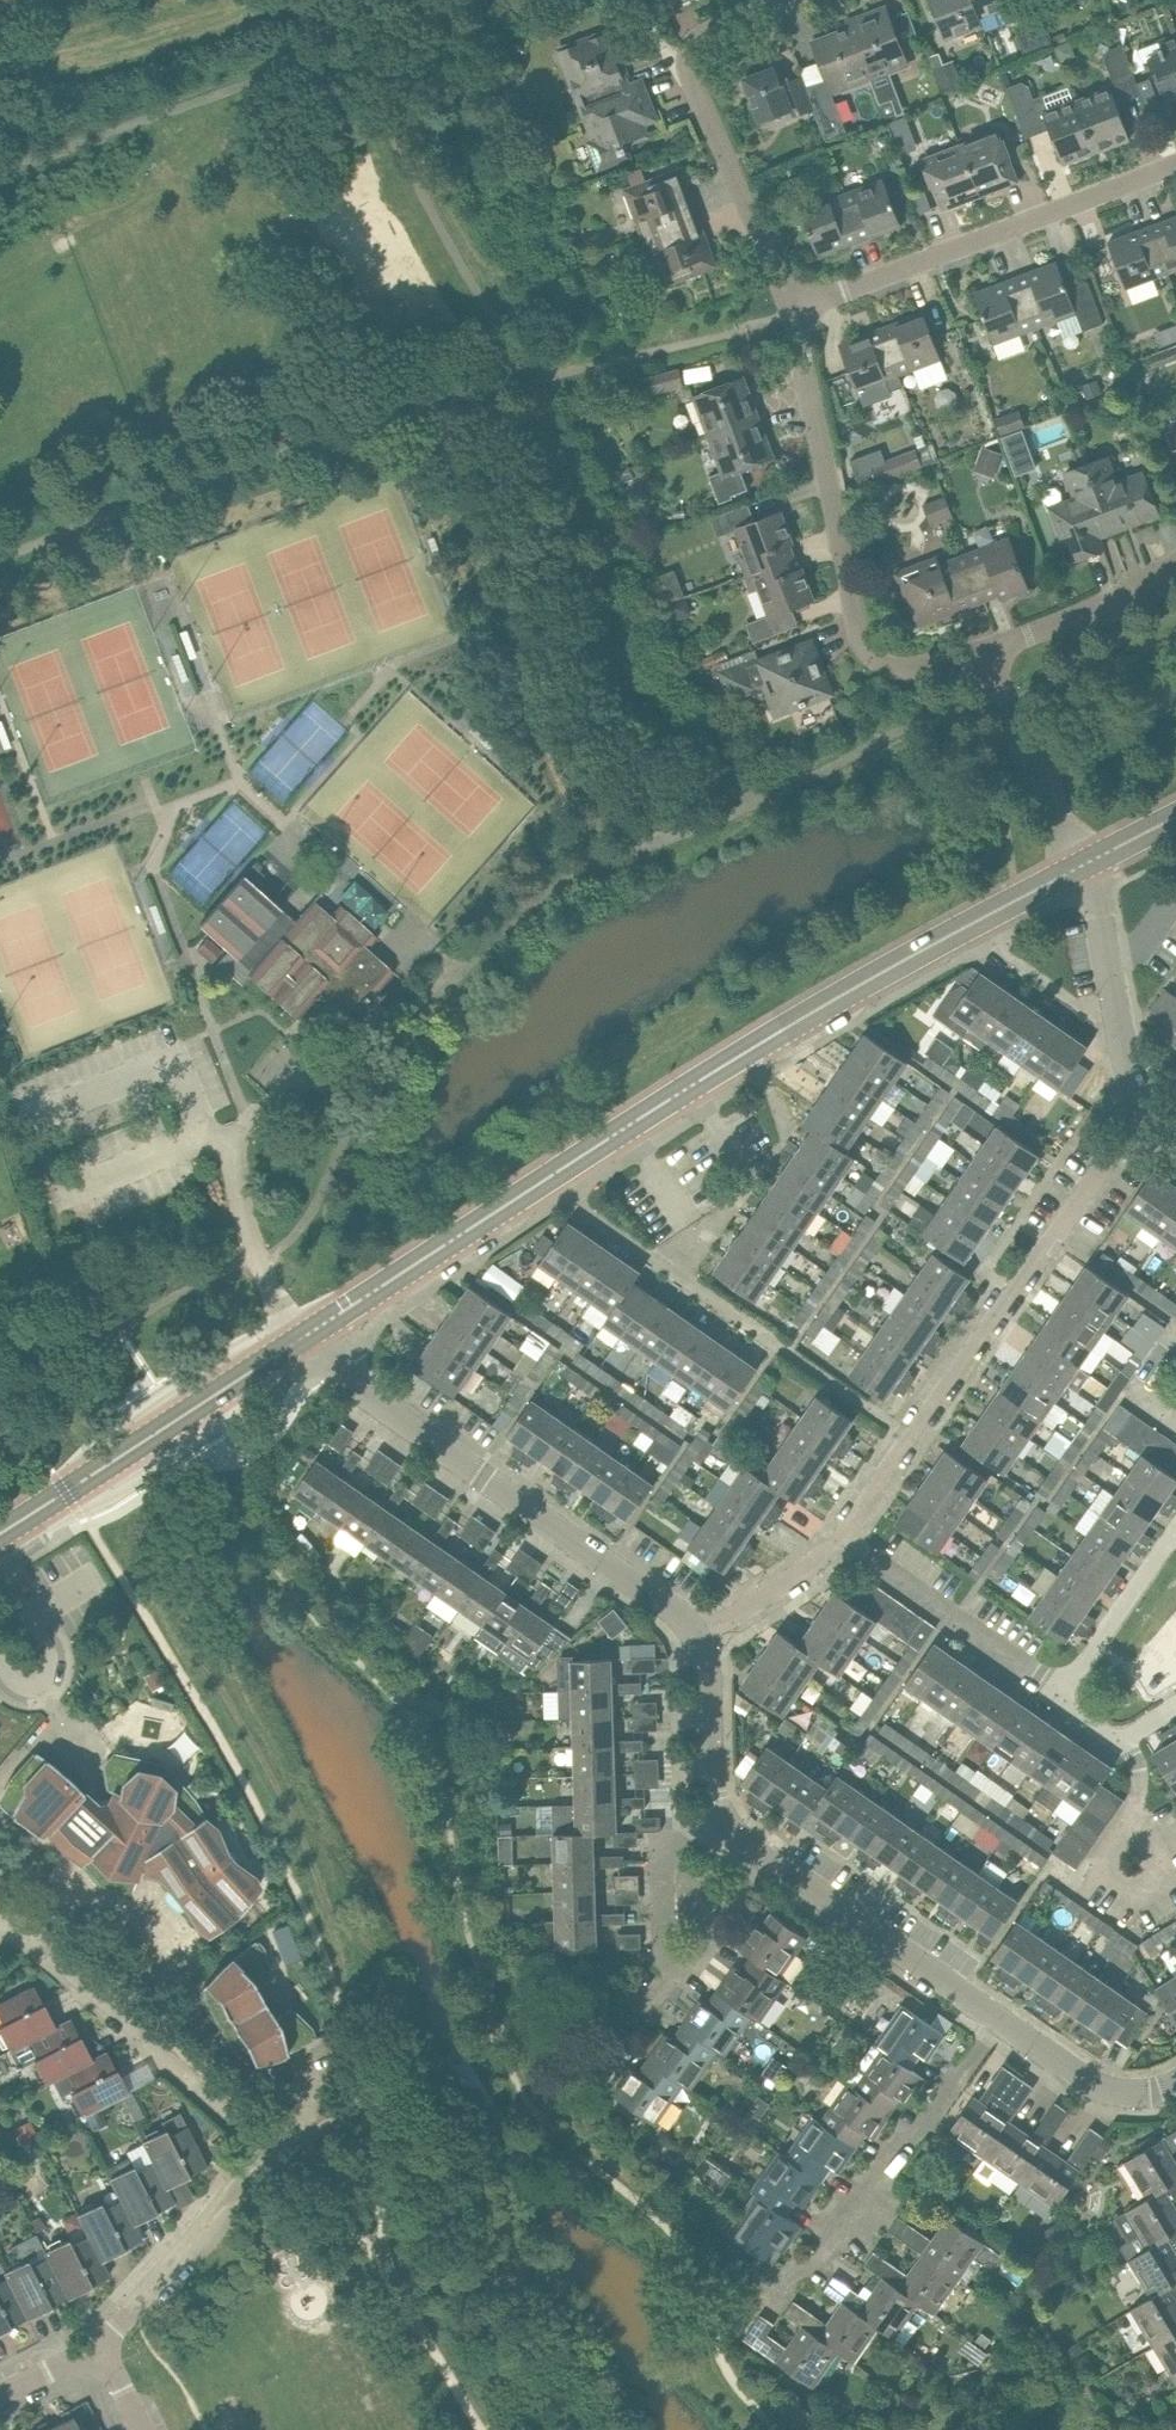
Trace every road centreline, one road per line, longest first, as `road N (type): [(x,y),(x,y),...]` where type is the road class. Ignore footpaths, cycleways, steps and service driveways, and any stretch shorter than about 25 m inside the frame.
road 1 (tertiary): [(306,1336),(808,1016),(1087,864)]
road 2 (residential): [(841,1540),(1149,1100)]
road 3 (residential): [(697,1634),(349,1379),(306,1336)]
road 4 (residential): [(991,650),(901,669),(875,658),(860,635),(794,308)]
road 5 (residential): [(794,308),(1175,164)]
road 6 (residential): [(794,308),(689,64),(701,35),(769,0)]
road 7 (tertiary): [(0,1532),(306,1336)]
road 8 (residential): [(271,2151),(7,1914)]
road 9 (residential): [(781,2279),(814,2262),(1000,2018)]
road 10 (residential): [(85,2369),(271,2151)]
road 11 (residential): [(1000,2018),(764,1856)]
road 12 (residential): [(1060,1694),(841,1540)]
road 13 (residential): [(1087,864),(1129,1069),(1149,1100)]
road 14 (unclassified): [(1087,864),(1005,701),(991,650)]
road 15 (residential): [(1175,561),(991,650)]
road 16 (residential): [(1175,2083),(1135,2091),(1100,2084),(1000,2018)]
road 17 (residential): [(1060,1694),(1175,1535)]
road 18 (residential): [(720,1810),(679,1840),(661,1869),(666,1953),(687,1969)]
road 19 (residential): [(720,1810),(697,1634)]
road 20 (residential): [(697,1634),(841,1540)]
road 21 (residential): [(588,2072),(627,2020),(647,2012),(687,1969)]
road 22 (residential): [(687,1969),(764,1856)]
road 23 (residential): [(1175,1707),(1127,1737),(1060,1694)]

